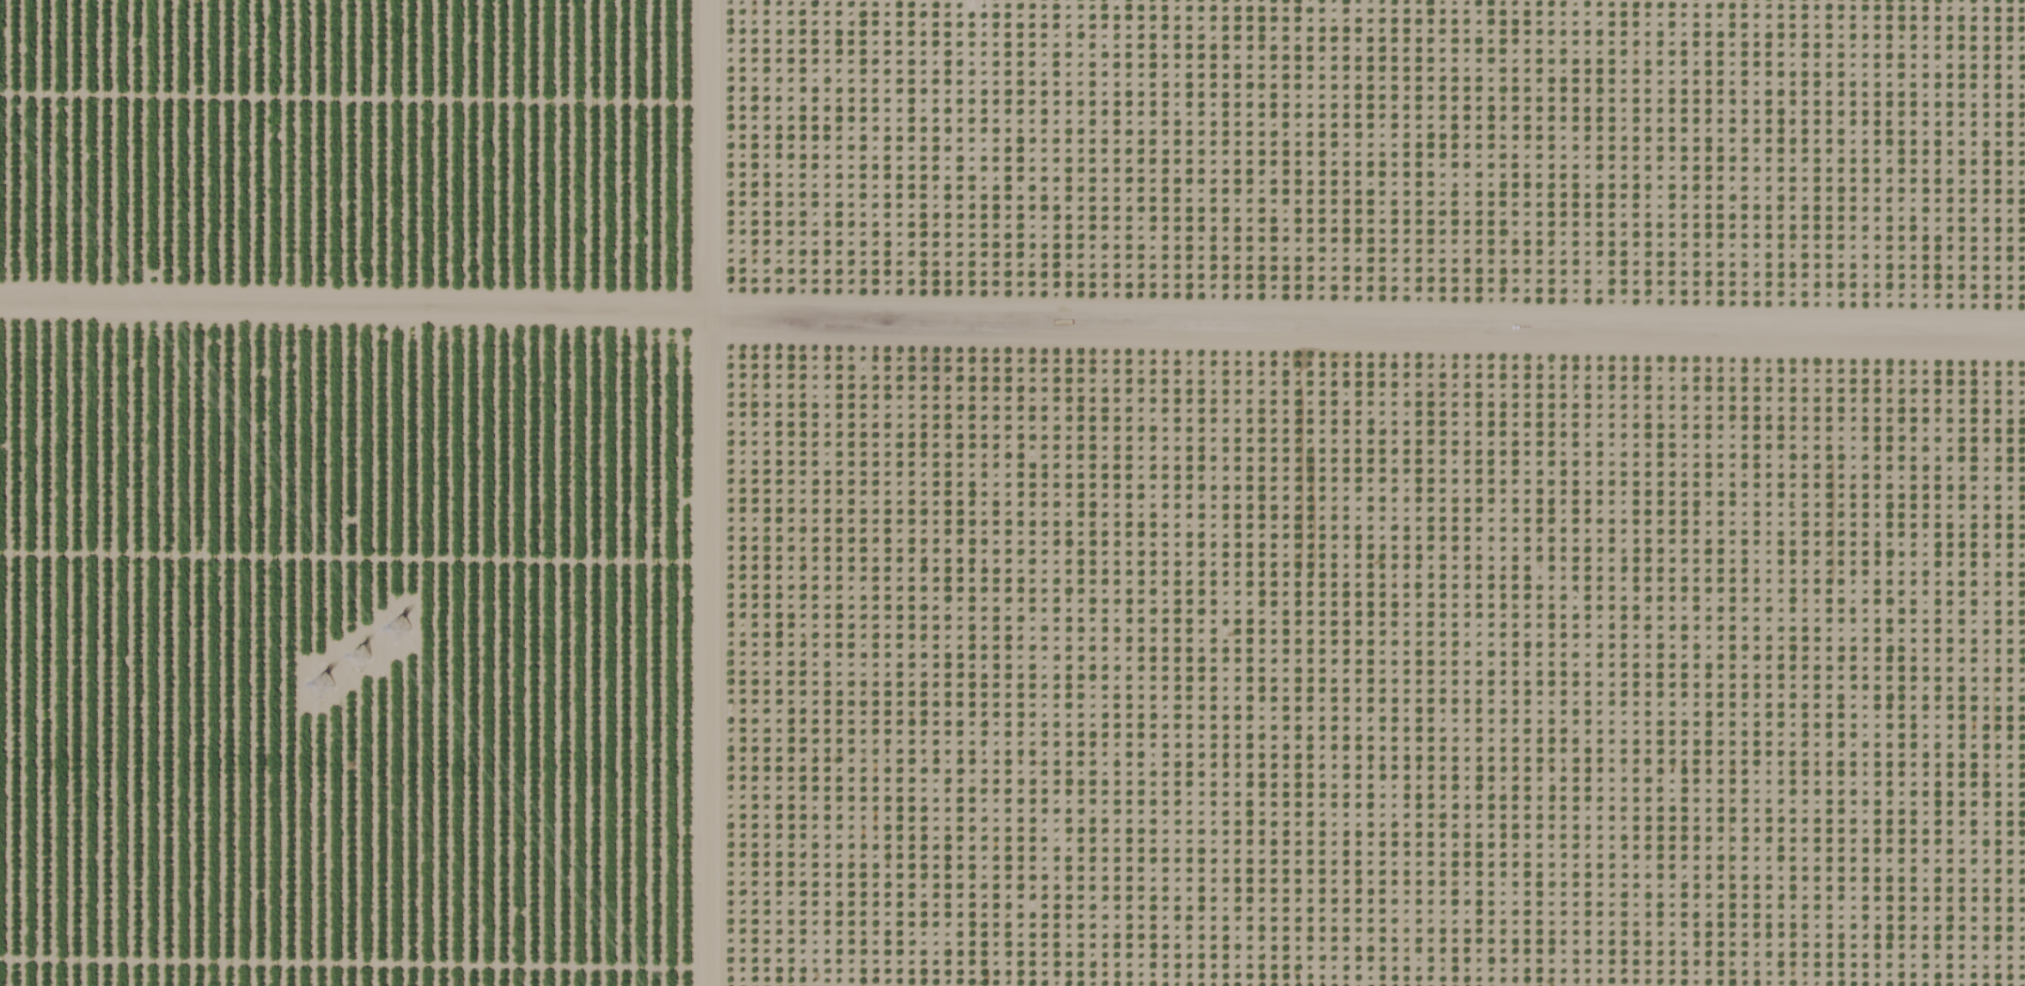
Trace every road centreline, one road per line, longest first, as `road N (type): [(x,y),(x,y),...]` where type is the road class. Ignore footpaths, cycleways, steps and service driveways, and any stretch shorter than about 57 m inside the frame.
road 1 (tertiary): [(718,985),(727,0)]

